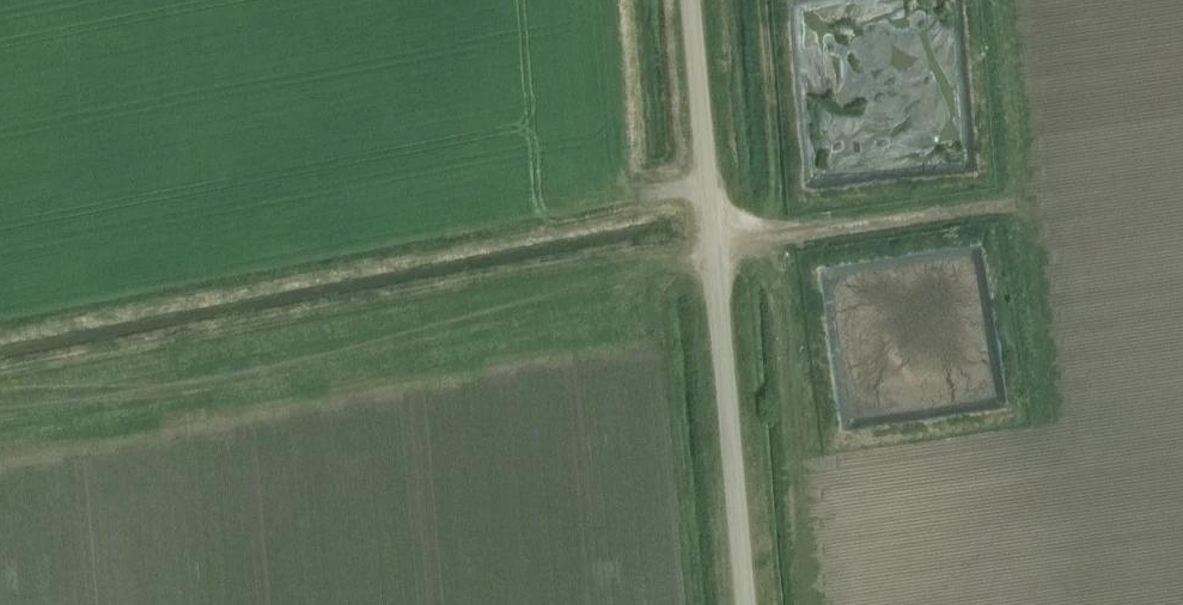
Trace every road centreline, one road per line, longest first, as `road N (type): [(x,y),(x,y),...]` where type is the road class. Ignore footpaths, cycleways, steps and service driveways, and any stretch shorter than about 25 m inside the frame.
road 1 (unclassified): [(746,604),(692,0)]

